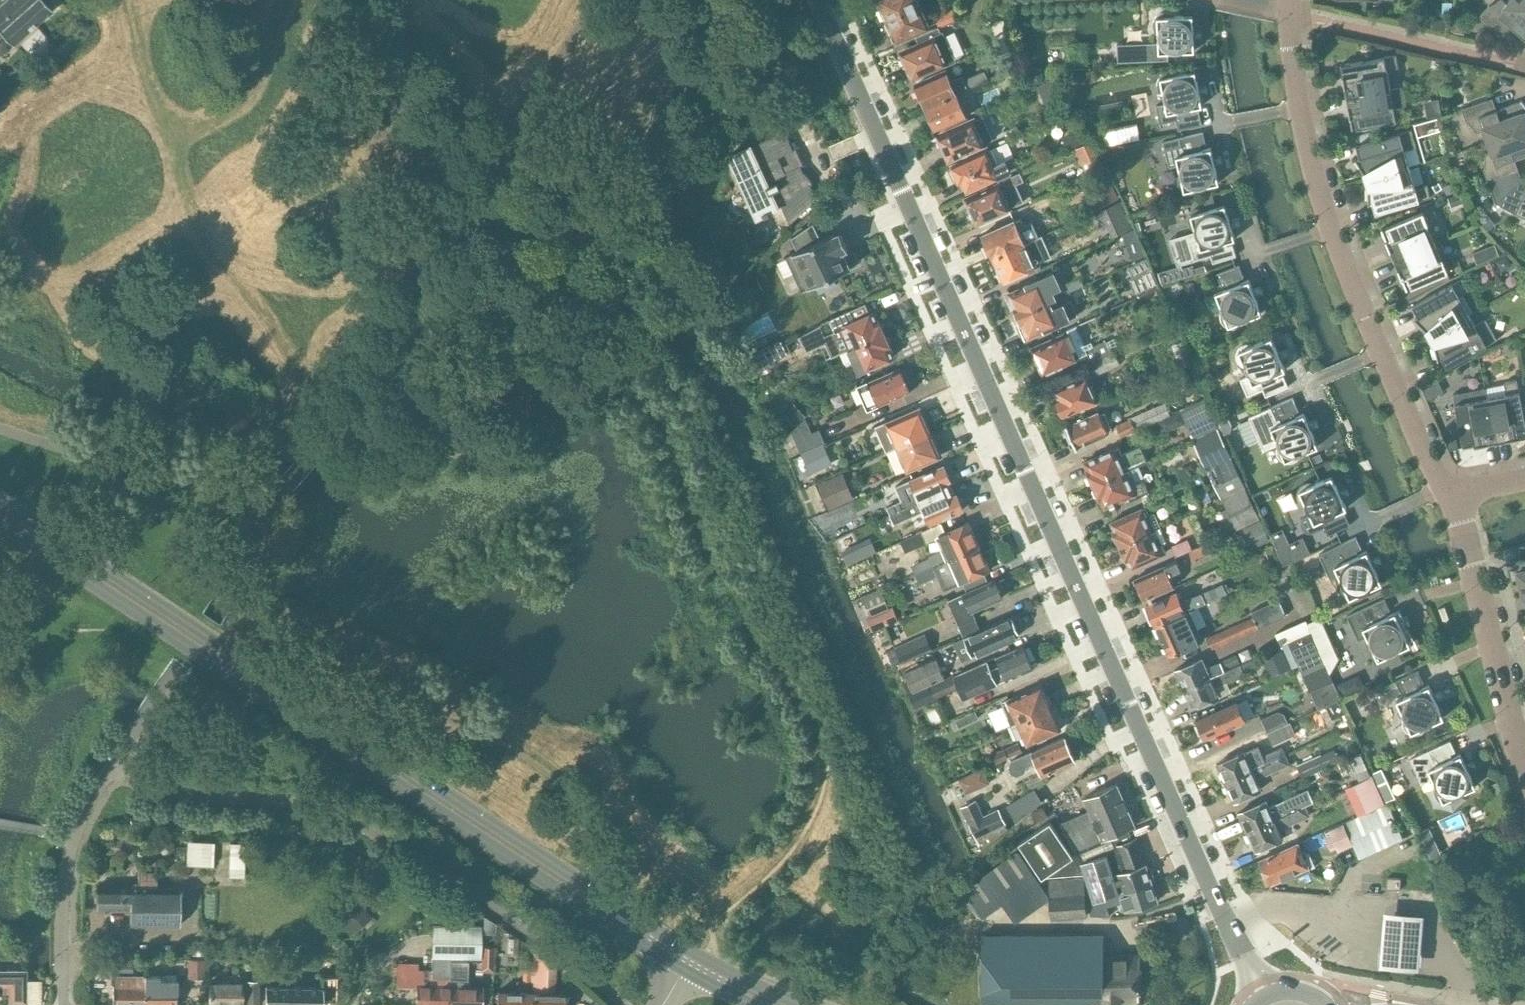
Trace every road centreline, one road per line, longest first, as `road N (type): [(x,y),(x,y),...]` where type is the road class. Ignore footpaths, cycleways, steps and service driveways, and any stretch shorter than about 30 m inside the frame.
road 1 (residential): [(1263,997),(817,0)]
road 2 (tertiary): [(691,966),(0,511)]
road 3 (residential): [(1451,498),(1422,451),(1331,230),(1293,77),(1293,0)]
road 4 (residential): [(1511,720),(1473,567)]

